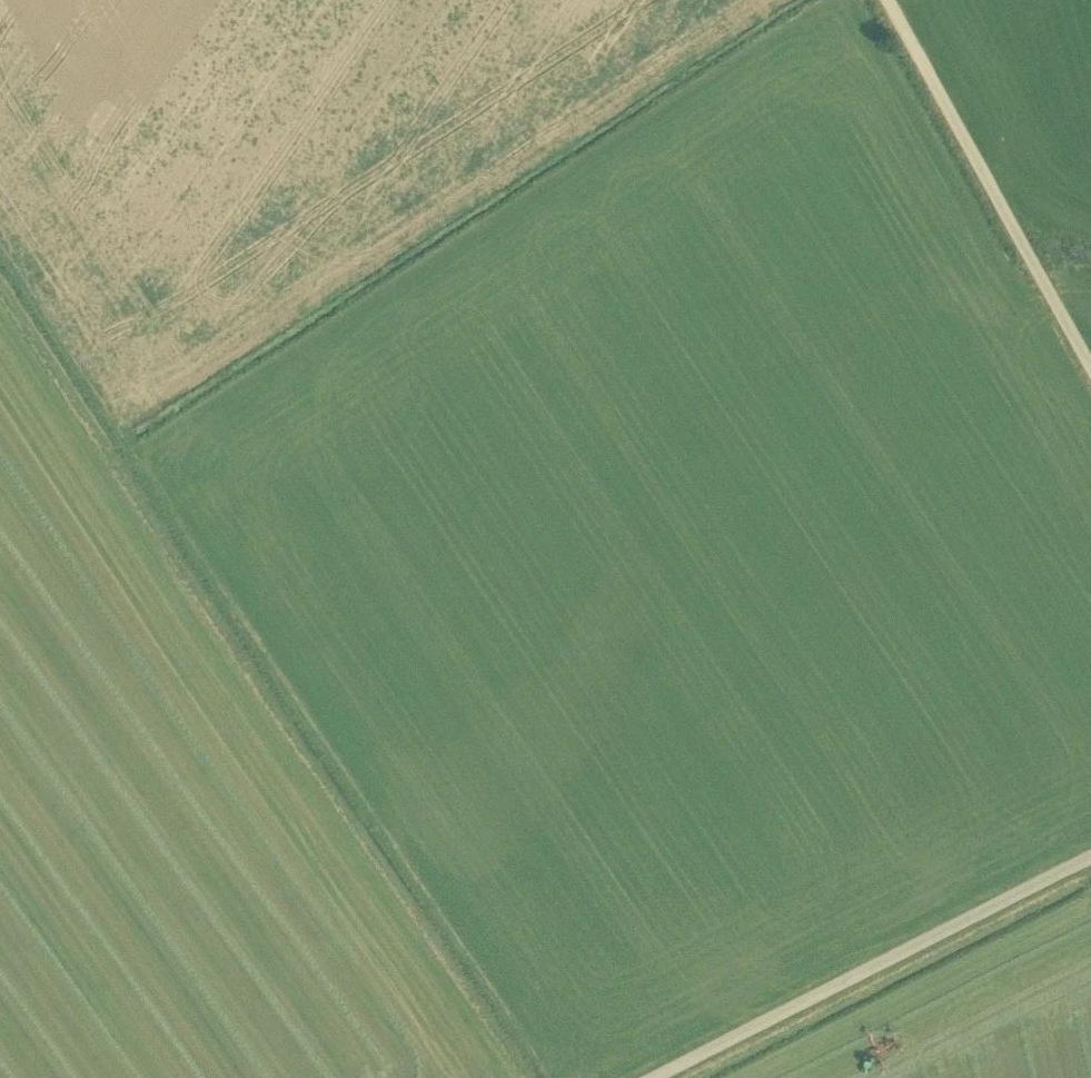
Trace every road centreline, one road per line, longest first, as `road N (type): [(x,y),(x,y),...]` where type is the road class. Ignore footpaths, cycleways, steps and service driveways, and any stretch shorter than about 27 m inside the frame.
road 1 (unclassified): [(649,1077),(1090,856)]
road 2 (unclassified): [(1090,366),(888,0)]

